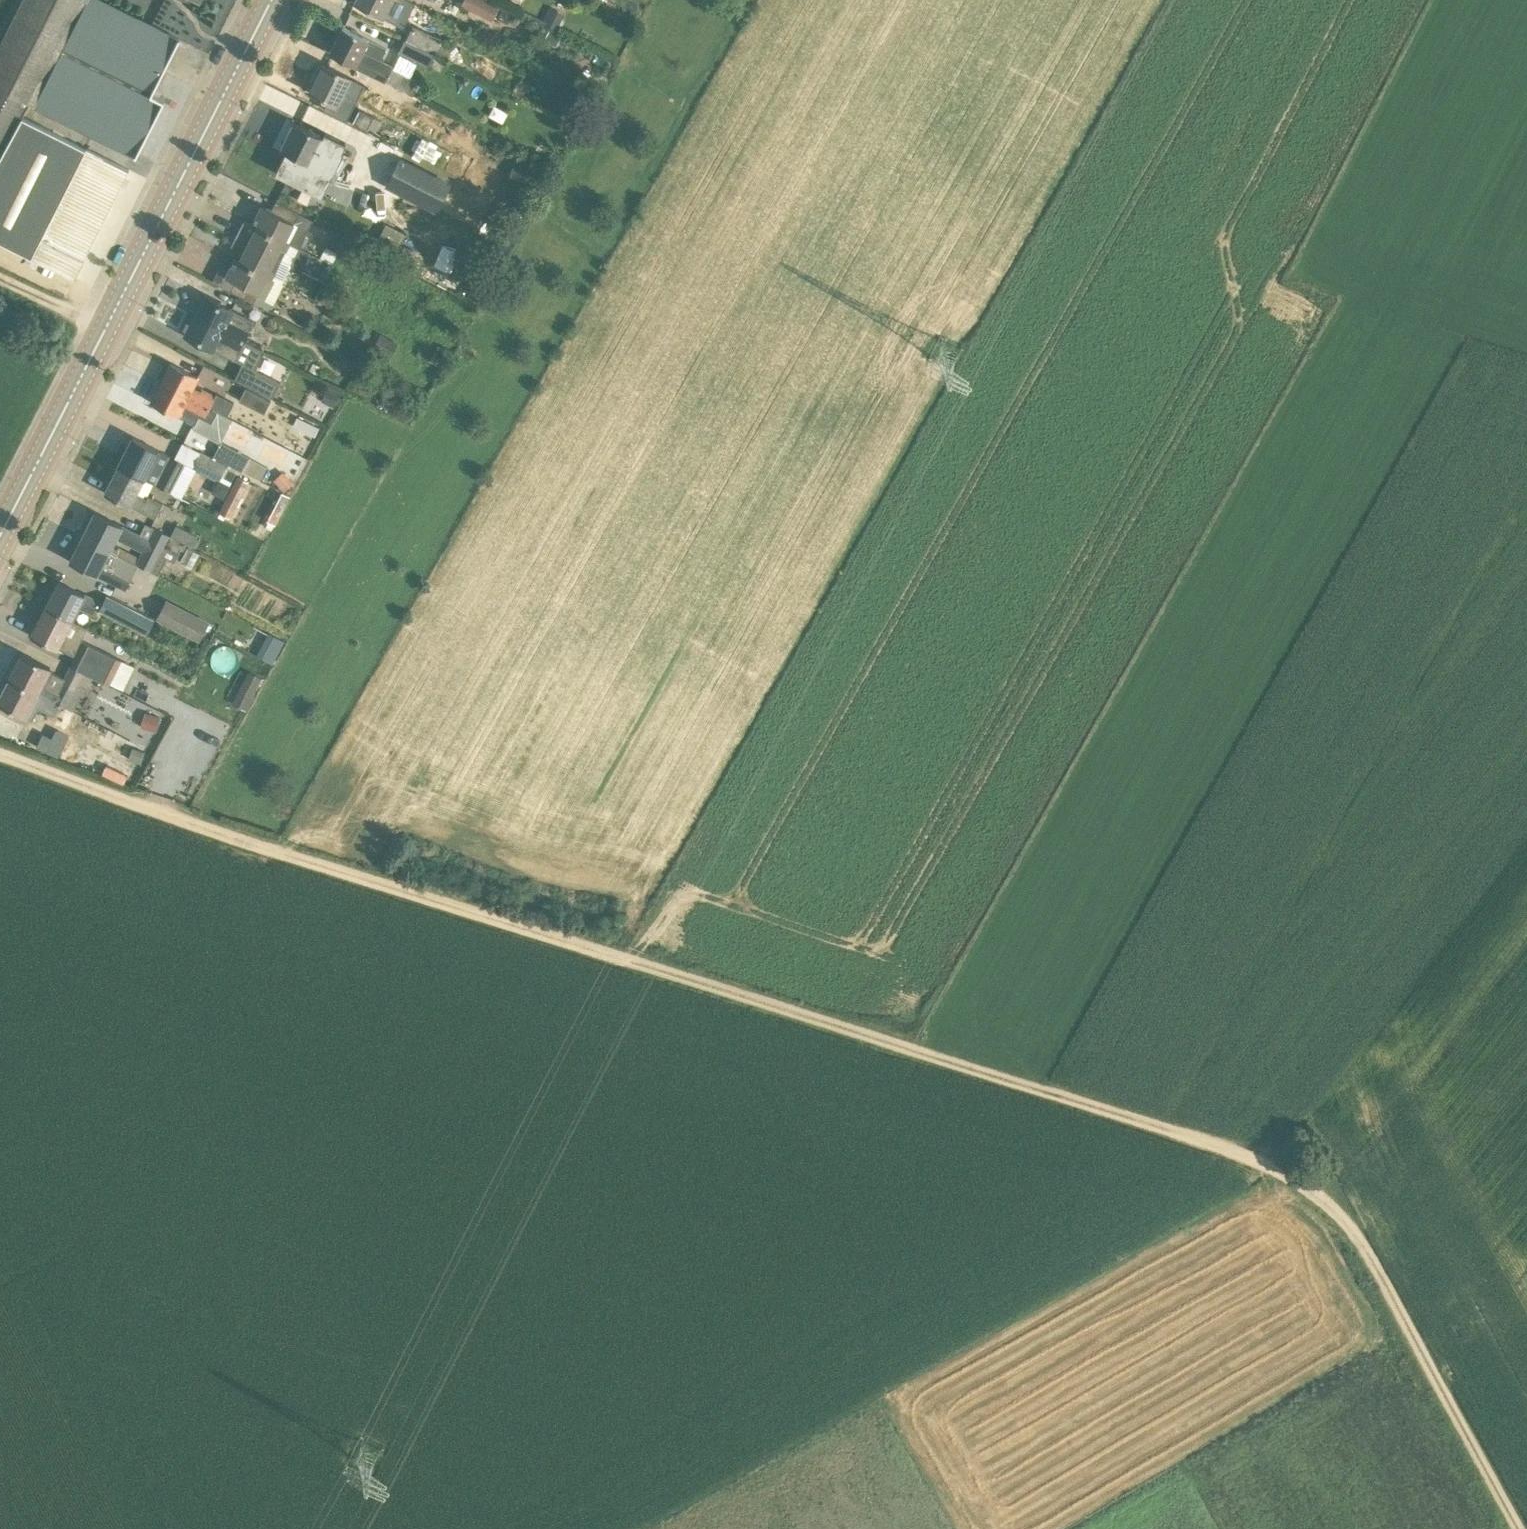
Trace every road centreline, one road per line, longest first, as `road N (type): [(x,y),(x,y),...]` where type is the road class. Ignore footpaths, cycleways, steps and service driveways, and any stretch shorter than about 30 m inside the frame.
road 1 (track): [(0,754),(231,841),(1304,1183),(1372,1263),(1515,1528)]
road 2 (primary): [(0,533),(271,0)]

